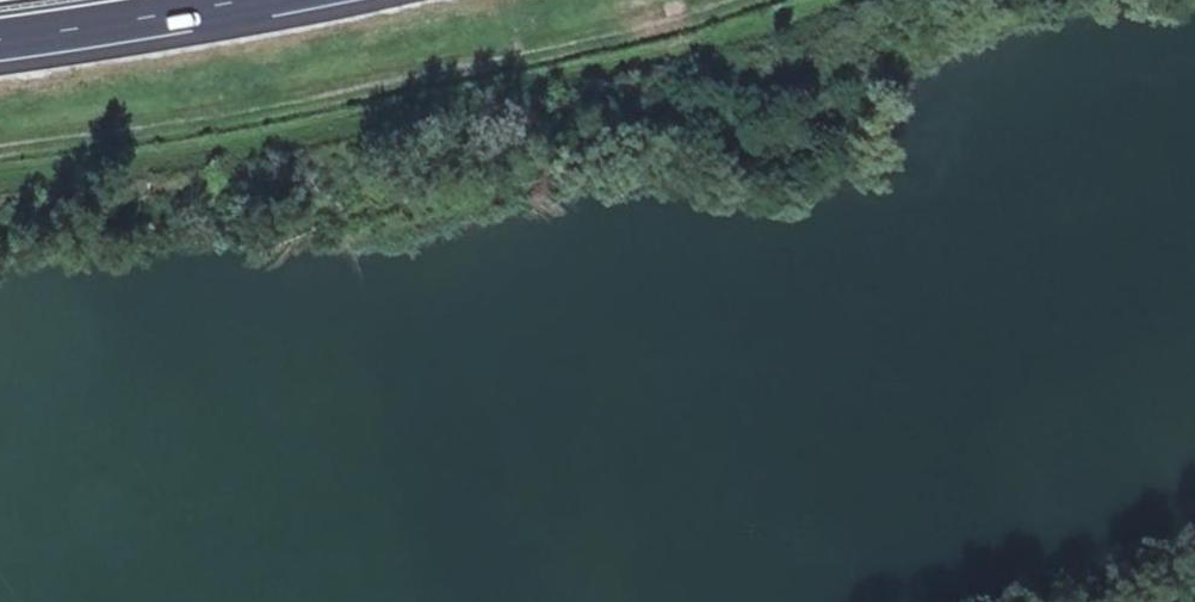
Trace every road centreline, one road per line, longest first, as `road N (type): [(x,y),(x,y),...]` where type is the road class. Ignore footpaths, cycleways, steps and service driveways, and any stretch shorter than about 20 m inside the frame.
road 1 (motorway): [(0,42),(263,0)]

